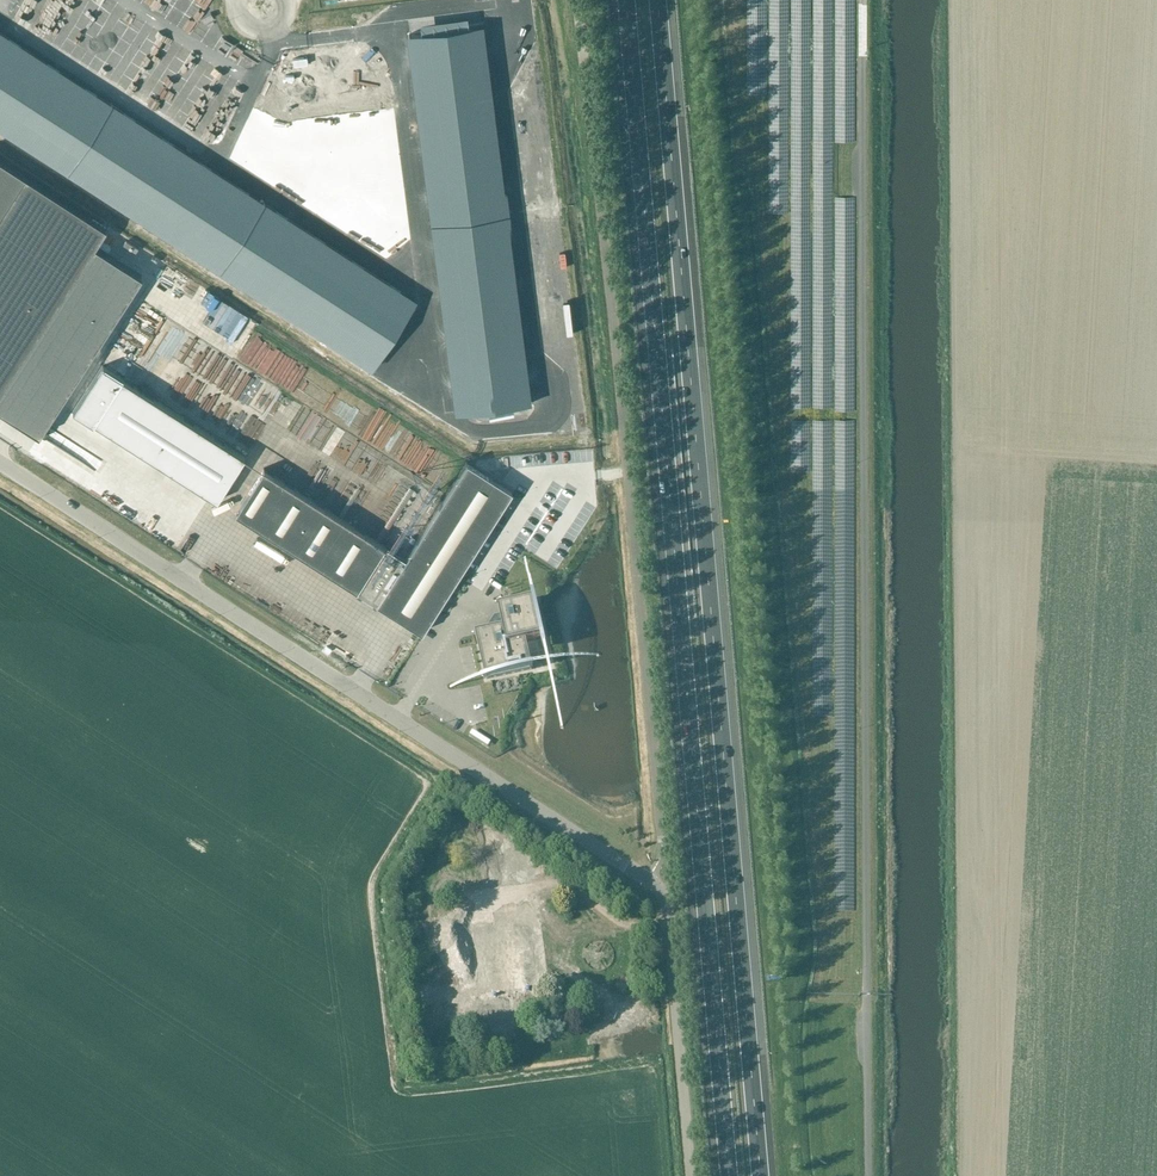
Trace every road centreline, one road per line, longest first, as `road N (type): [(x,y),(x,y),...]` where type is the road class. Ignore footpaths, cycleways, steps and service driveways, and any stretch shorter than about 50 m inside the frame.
road 1 (motorway): [(626,0),(728,1175)]
road 2 (motorway): [(760,1175),(658,0)]
road 3 (unclassified): [(662,836),(578,0)]
road 4 (unclassified): [(0,463),(646,880)]
road 5 (unclassified): [(691,1175),(666,905),(646,880)]

